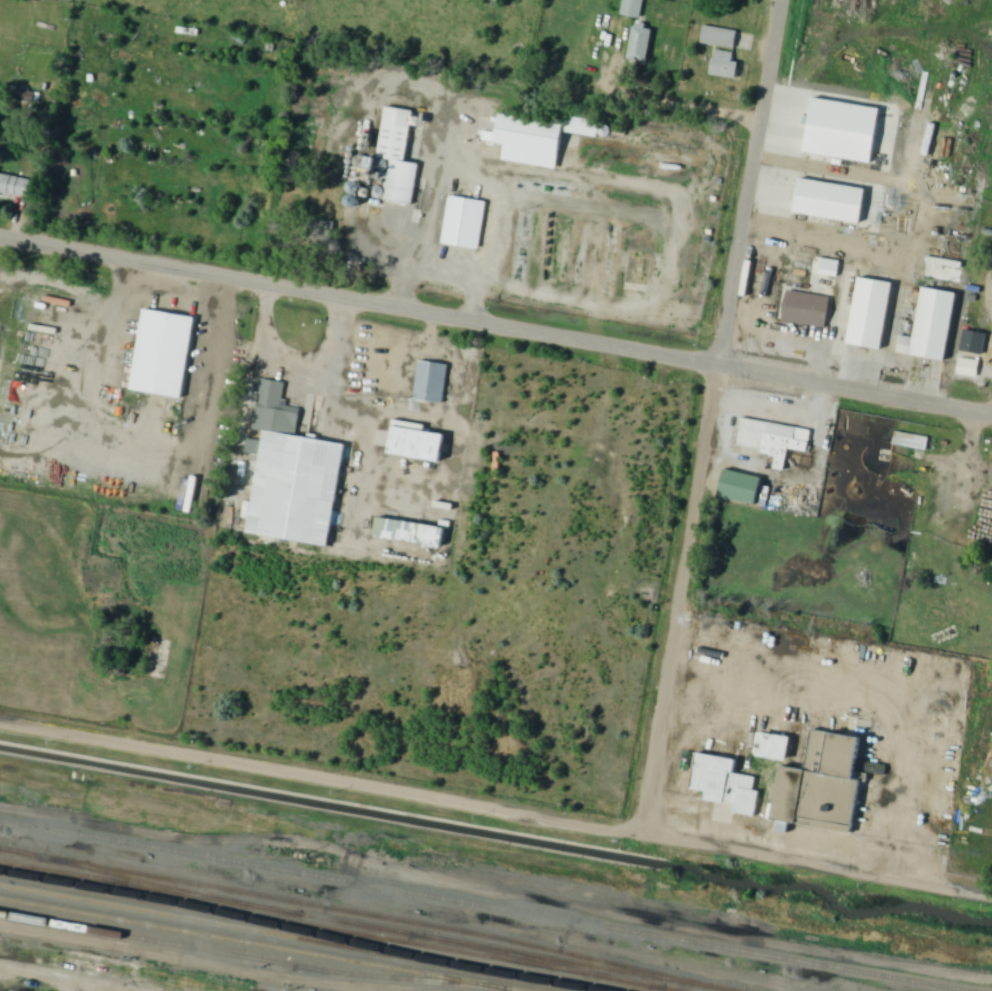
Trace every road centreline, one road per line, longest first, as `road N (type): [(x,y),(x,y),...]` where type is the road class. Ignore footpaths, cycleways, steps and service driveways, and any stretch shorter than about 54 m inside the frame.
road 1 (tertiary): [(991,413),(0,235)]
road 2 (residential): [(991,894),(0,718)]
road 3 (residential): [(643,833),(784,0)]

